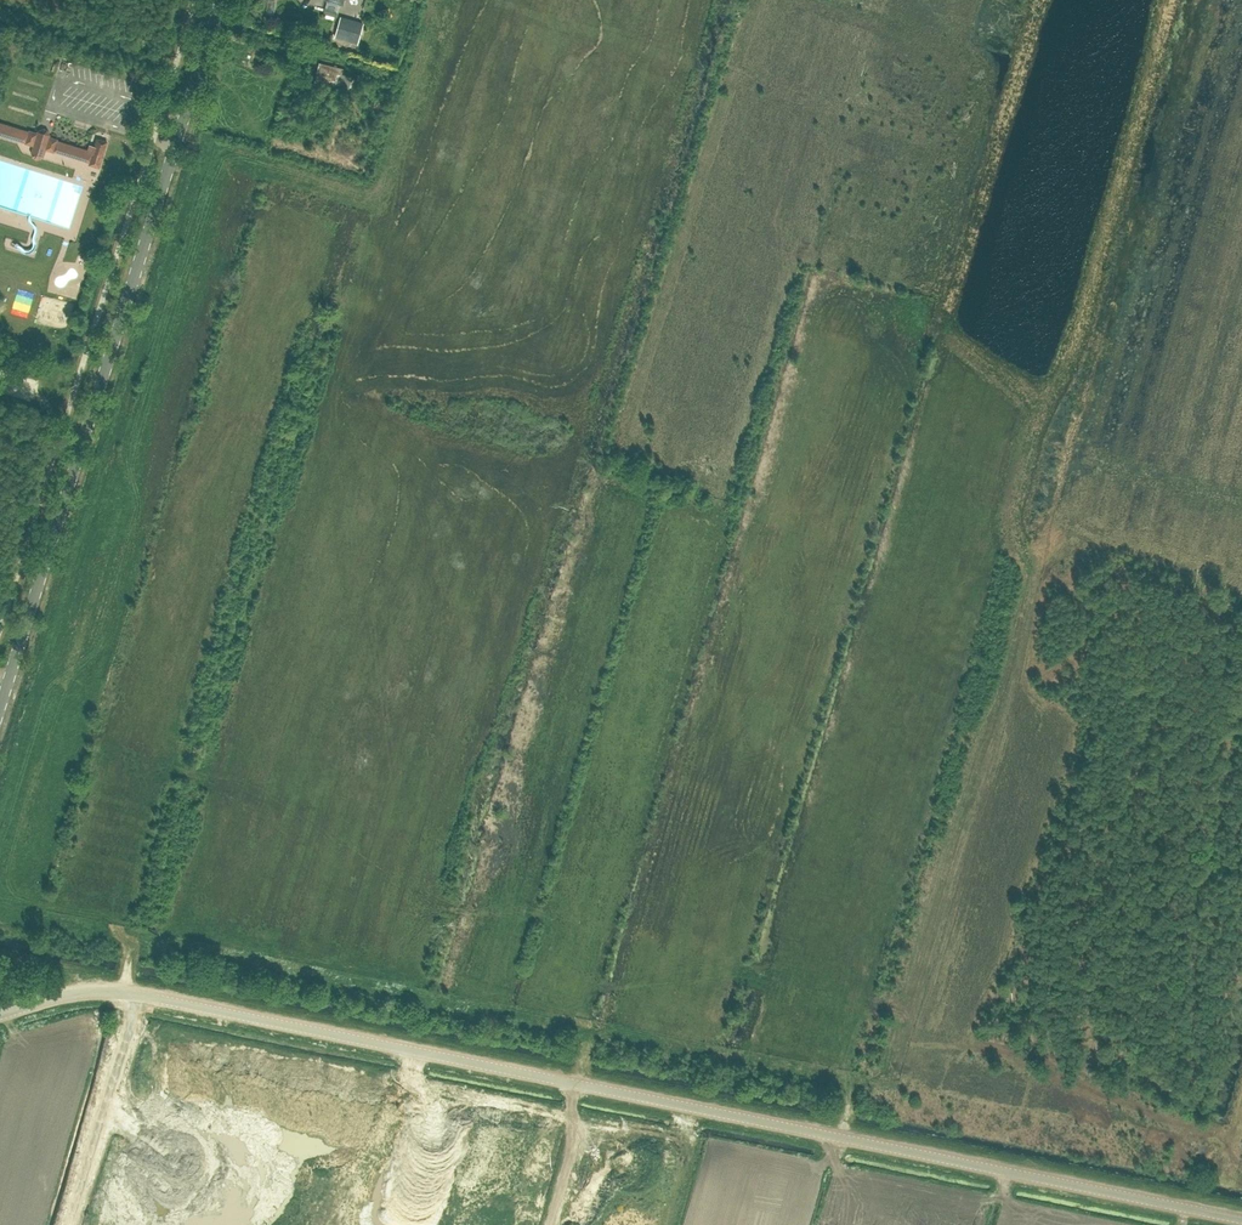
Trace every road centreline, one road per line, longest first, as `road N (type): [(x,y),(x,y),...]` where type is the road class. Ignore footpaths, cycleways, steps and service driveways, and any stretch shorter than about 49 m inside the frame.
road 1 (unclassified): [(1241,1219),(140,995),(77,992),(0,1013)]
road 2 (tertiary): [(0,704),(221,0)]

